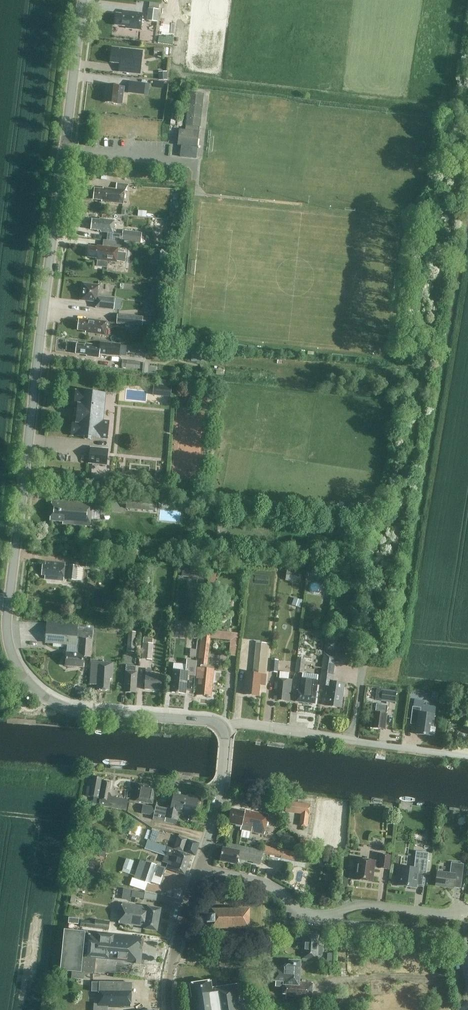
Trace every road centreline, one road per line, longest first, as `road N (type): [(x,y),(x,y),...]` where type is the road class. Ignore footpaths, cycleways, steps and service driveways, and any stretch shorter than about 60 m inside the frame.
road 1 (tertiary): [(221,729),(210,720),(83,712),(52,702),(31,685),(7,645),(7,588),(81,0)]
road 2 (residential): [(221,729),(245,723),(467,756)]
road 3 (unclassified): [(326,920),(443,936),(458,946),(467,973)]
road 4 (residential): [(467,907),(445,914),(358,905),(326,920)]
road 5 (tertiary): [(198,871),(219,802),(221,729)]
road 6 (tertiary): [(167,1009),(174,937),(198,871)]
road 7 (unclassified): [(198,871),(264,883),(326,920)]

